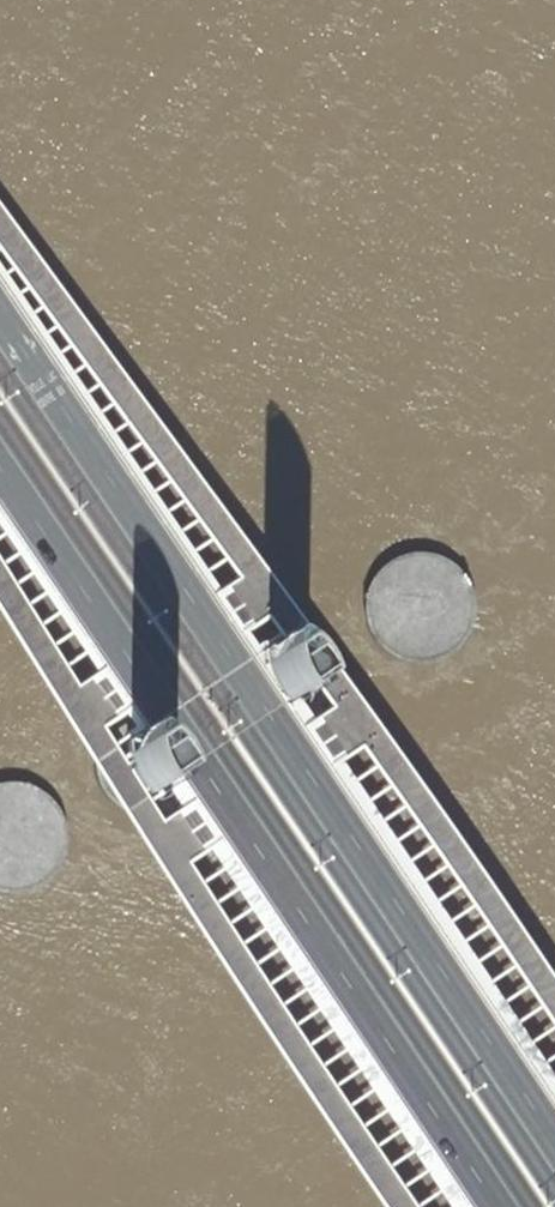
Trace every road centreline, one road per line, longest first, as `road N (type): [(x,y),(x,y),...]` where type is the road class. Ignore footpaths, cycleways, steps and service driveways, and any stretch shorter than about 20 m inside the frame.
road 1 (primary): [(554,1148),(0,323)]
road 2 (primary): [(0,480),(485,1206)]

